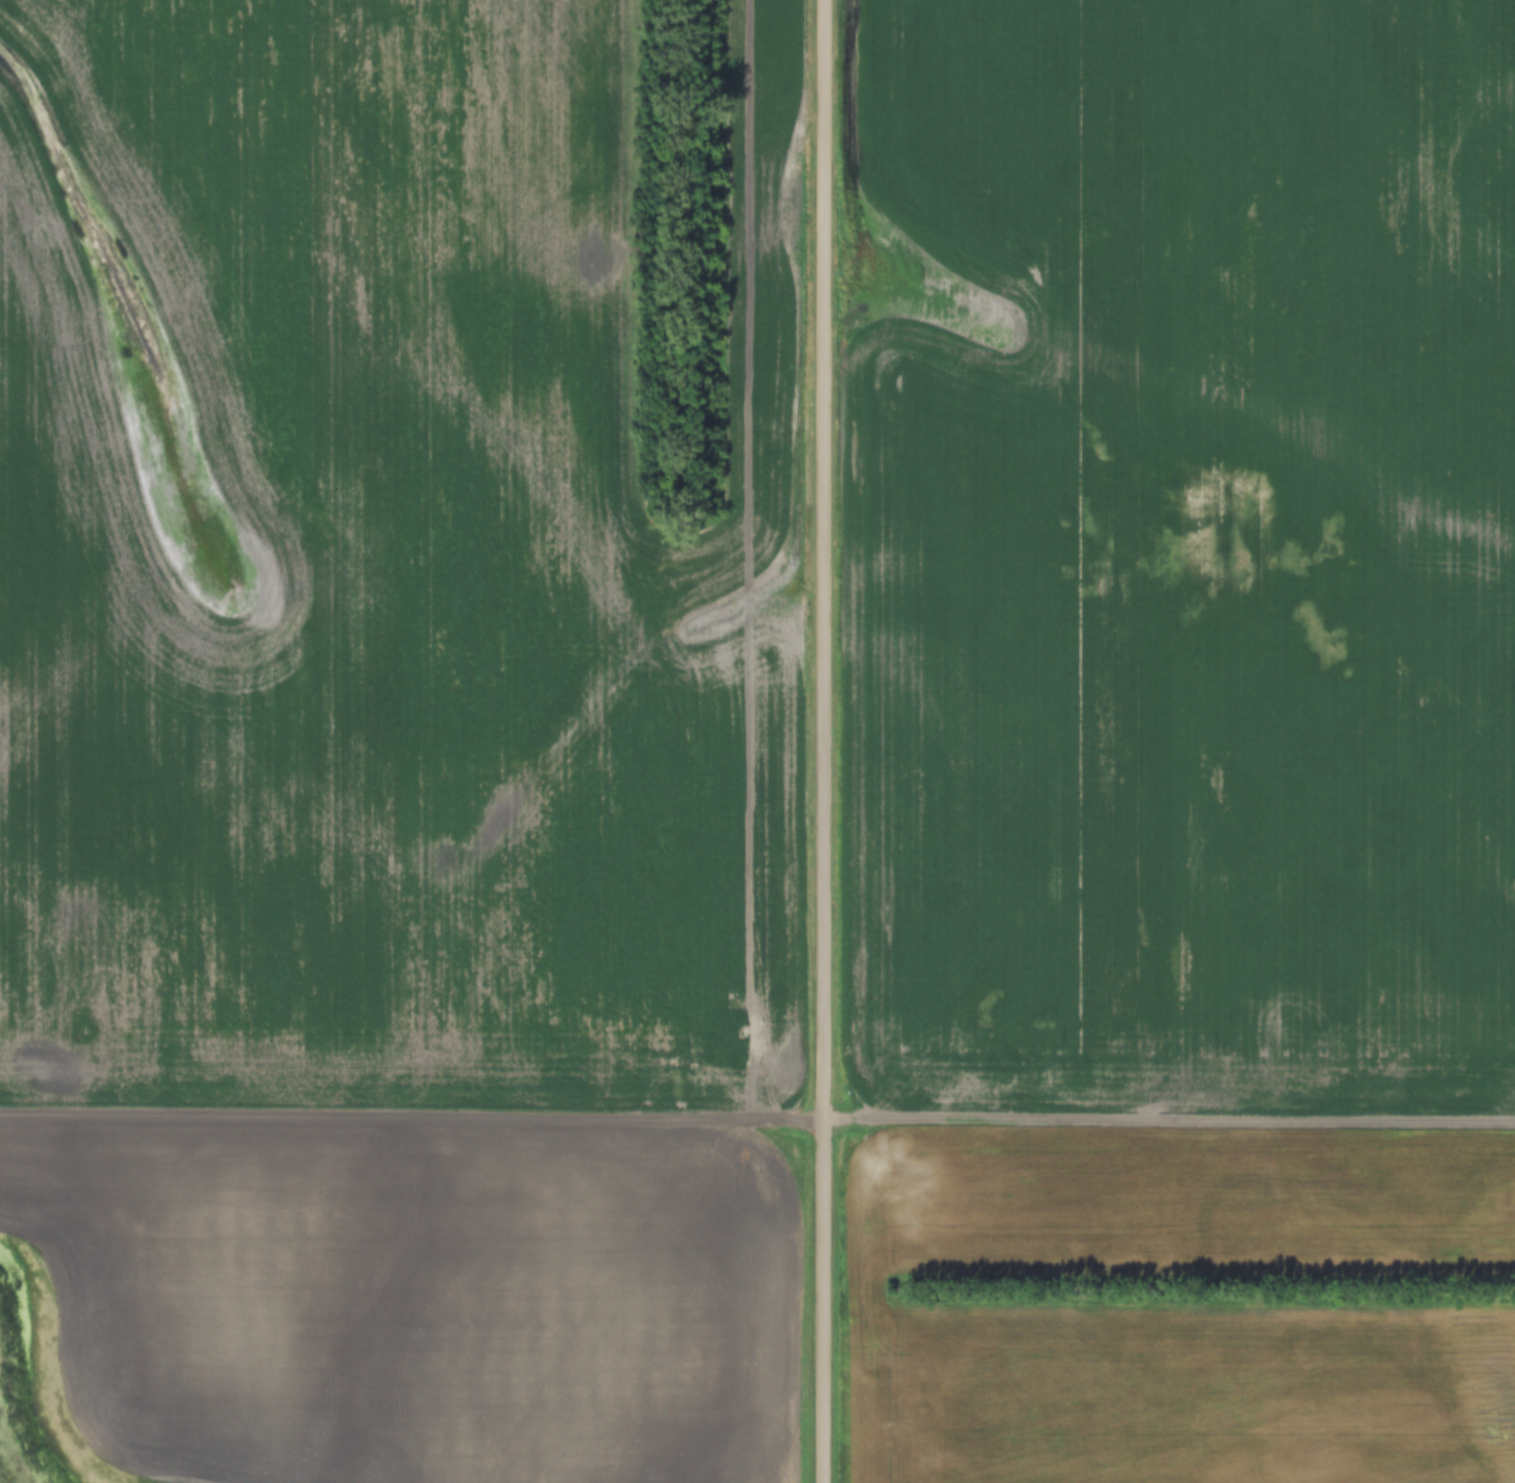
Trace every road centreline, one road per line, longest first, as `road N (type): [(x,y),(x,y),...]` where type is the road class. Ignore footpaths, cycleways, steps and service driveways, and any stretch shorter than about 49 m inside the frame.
road 1 (track): [(0,1113),(1514,1122)]
road 2 (residential): [(827,0),(823,1482)]

